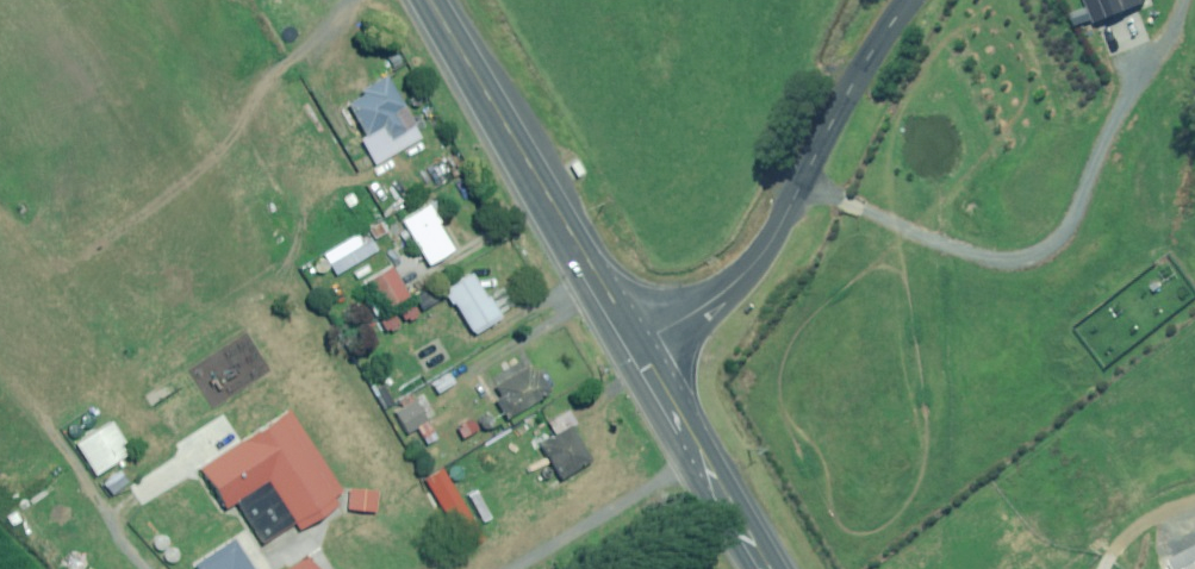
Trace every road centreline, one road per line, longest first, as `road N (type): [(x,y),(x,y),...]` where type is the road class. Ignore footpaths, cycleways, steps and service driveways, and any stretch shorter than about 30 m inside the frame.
road 1 (track): [(340,0),(266,81),(218,166),(56,277),(0,198)]
road 2 (unclassified): [(647,342),(719,299),(766,258),(825,137),(909,0)]
road 3 (tertiary): [(647,342),(425,0)]
road 4 (tertiary): [(776,568),(647,342)]

